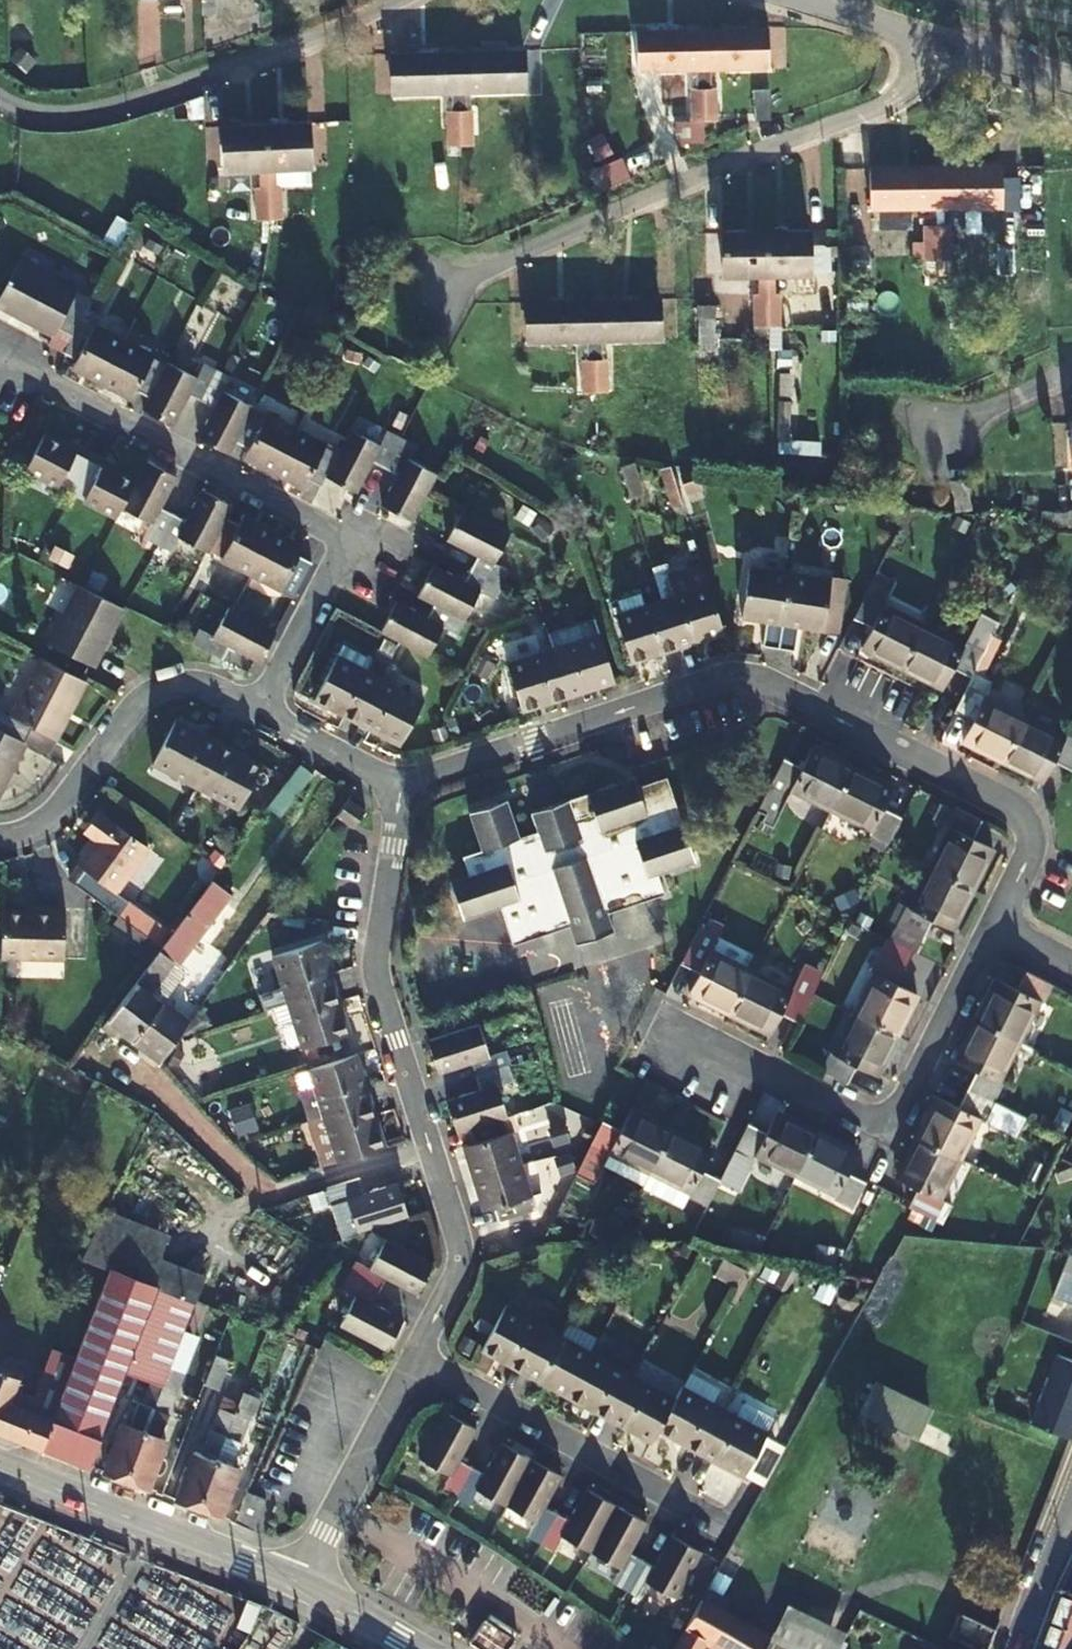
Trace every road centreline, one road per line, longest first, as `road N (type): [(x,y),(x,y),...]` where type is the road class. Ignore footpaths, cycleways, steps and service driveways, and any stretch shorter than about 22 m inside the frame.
road 1 (residential): [(991,926),(1030,843),(1021,801),(741,675),(397,784)]
road 2 (residential): [(264,717),(354,548),(39,384),(0,381)]
road 3 (residential): [(991,926),(898,1107),(852,1122),(673,1038)]
road 4 (residential): [(0,97),(46,116),(122,112),(384,0)]
road 5 (residential): [(397,784),(380,939),(396,1041),(430,1150)]
road 6 (residential): [(0,834),(57,816),(135,706),(167,689),(198,686),(264,717)]
road 7 (tertiary): [(296,1584),(0,1465)]
road 8 (residential): [(700,1508),(419,1357)]
road 9 (residential): [(159,1092),(265,1193),(430,1150)]
road 10 (residential): [(1071,77),(812,0)]
road 11 (residential): [(419,1357),(296,1584)]
road 12 (residential): [(430,1150),(465,1253),(419,1357)]
road 13 (residential): [(264,717),(397,784)]
road 14 (residential): [(1018,1648),(1071,1513)]
road 15 (tertiary): [(414,1648),(296,1584)]

